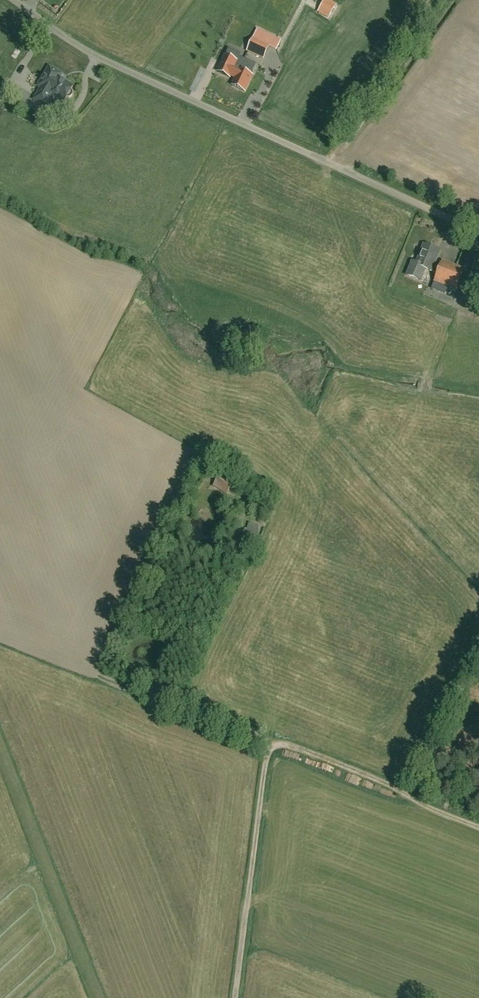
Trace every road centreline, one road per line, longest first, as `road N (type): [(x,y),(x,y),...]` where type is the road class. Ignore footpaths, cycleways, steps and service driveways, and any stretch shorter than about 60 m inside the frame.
road 1 (unclassified): [(478,232),(142,79),(73,43),(15,0)]
road 2 (track): [(269,739),(234,997)]
road 3 (track): [(0,757),(95,997)]
road 4 (track): [(328,162),(429,0)]
road 5 (track): [(92,673),(269,739)]
road 6 (track): [(269,739),(407,794)]

